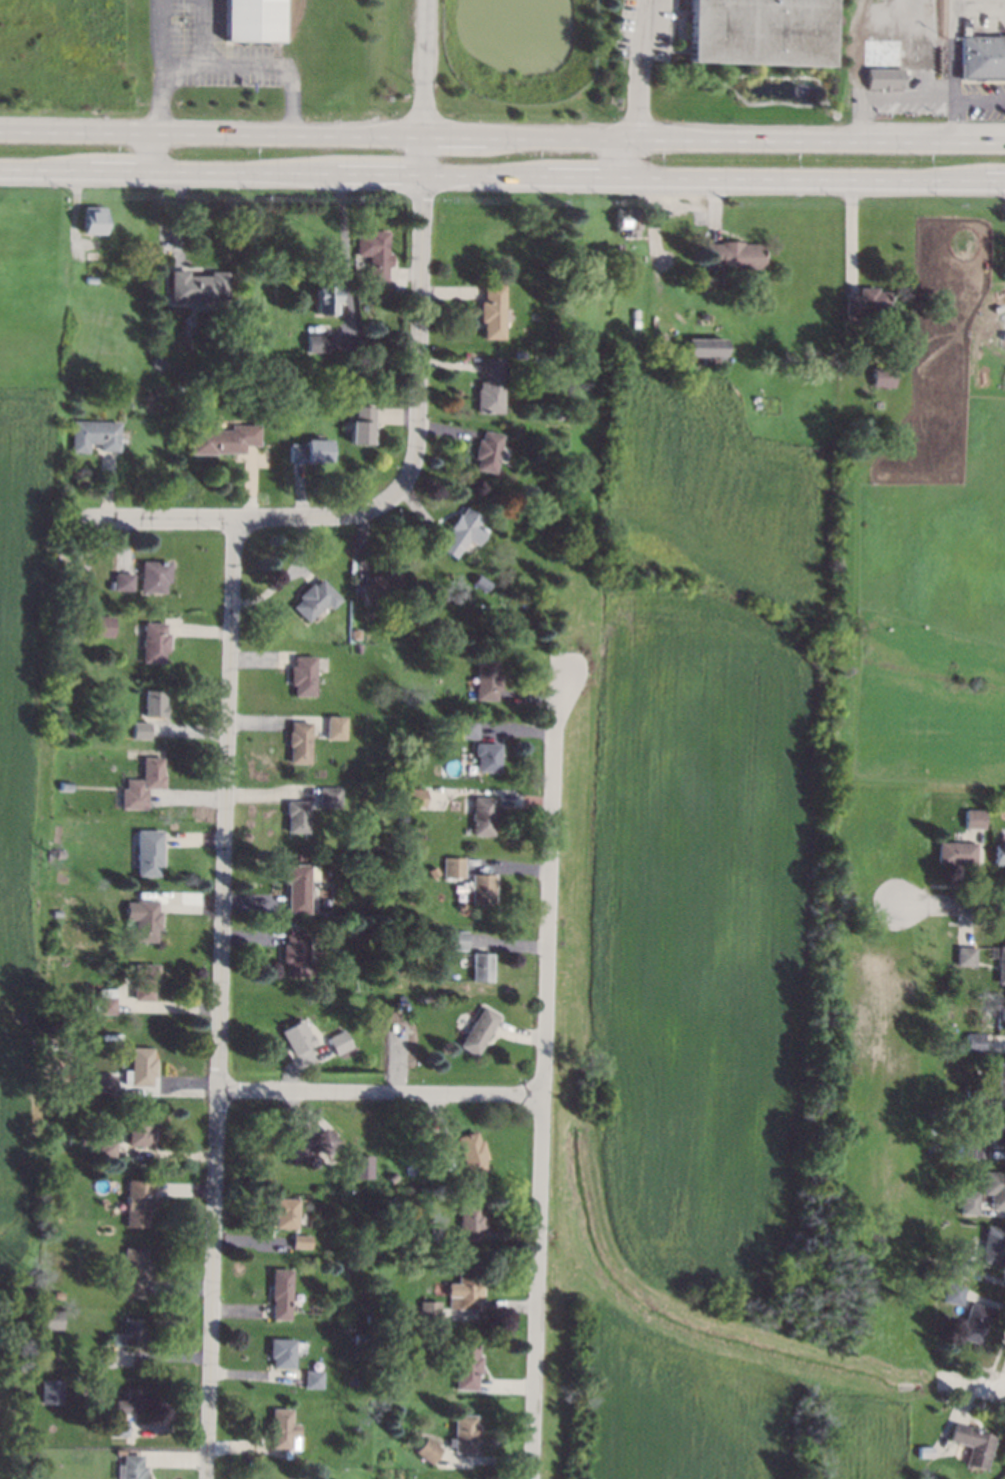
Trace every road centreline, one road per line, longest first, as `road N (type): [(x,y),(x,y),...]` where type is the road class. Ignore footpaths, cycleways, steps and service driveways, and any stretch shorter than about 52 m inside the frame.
road 1 (secondary): [(1004,141),(0,127)]
road 2 (secondary): [(0,174),(1004,185)]
road 3 (residential): [(234,516),(205,1478)]
road 4 (residential): [(566,674),(554,725),(531,1478)]
road 5 (residential): [(426,133),(411,468),(387,498),(344,516)]
road 6 (residential): [(219,1091),(543,1093)]
road 7 (residential): [(81,515),(344,516)]

